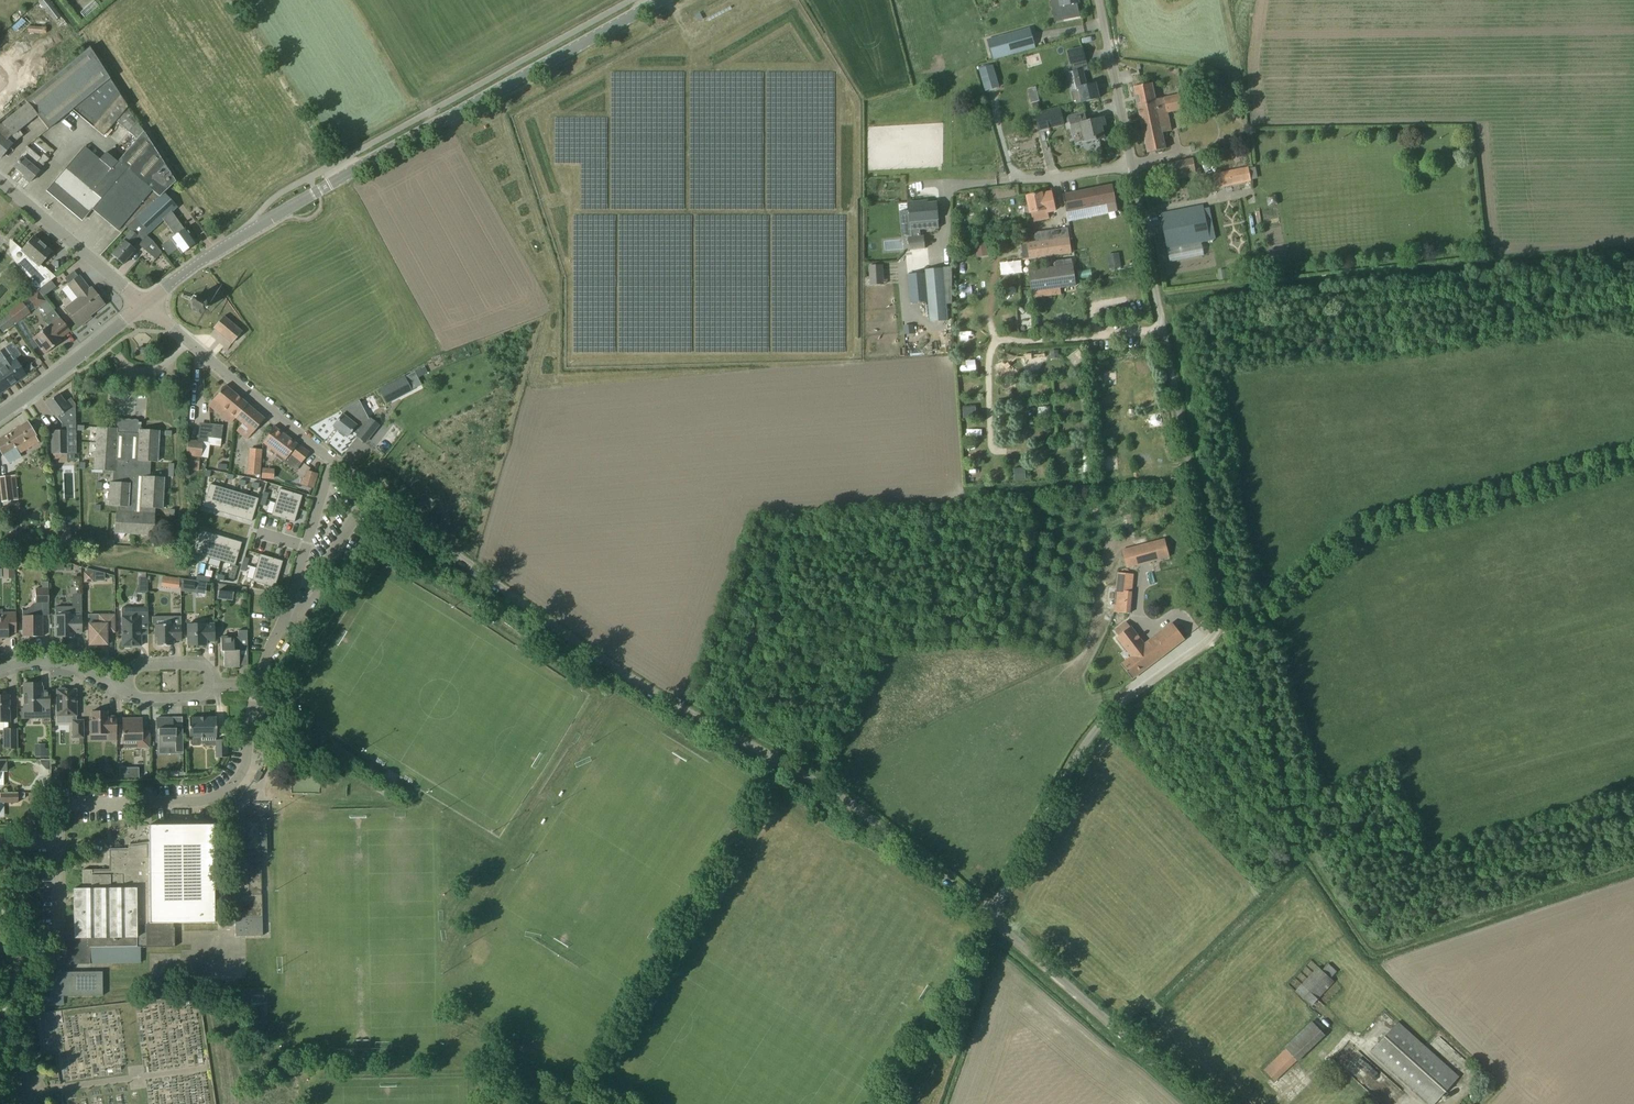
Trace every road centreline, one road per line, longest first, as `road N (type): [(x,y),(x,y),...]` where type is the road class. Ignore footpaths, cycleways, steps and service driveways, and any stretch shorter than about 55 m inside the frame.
road 1 (unclassified): [(991,916),(1092,745),(1132,698),(1218,624),(1099,0)]
road 2 (unclassified): [(991,916),(851,805),(615,669),(472,569)]
road 3 (tertiary): [(145,305),(249,231),(666,0)]
road 4 (residential): [(284,618),(252,702),(247,759),(222,792),(189,803),(70,805),(60,813),(59,845),(0,842)]
road 5 (unclassified): [(1200,1103),(991,916)]
road 6 (residential): [(331,460),(145,305)]
road 7 (track): [(991,916),(936,1103)]
road 8 (residential): [(145,305),(0,182)]
road 9 (tertiary): [(0,416),(145,305)]
road 10 (residential): [(124,687),(143,666),(199,667),(208,679),(195,697),(134,696)]
road 11 (residential): [(331,460),(284,618)]
road 12 (residential): [(284,618),(313,598),(318,573),(372,489)]
road 13 (residential): [(0,669),(59,663),(124,687)]
road 14 (residential): [(472,569),(372,489)]

